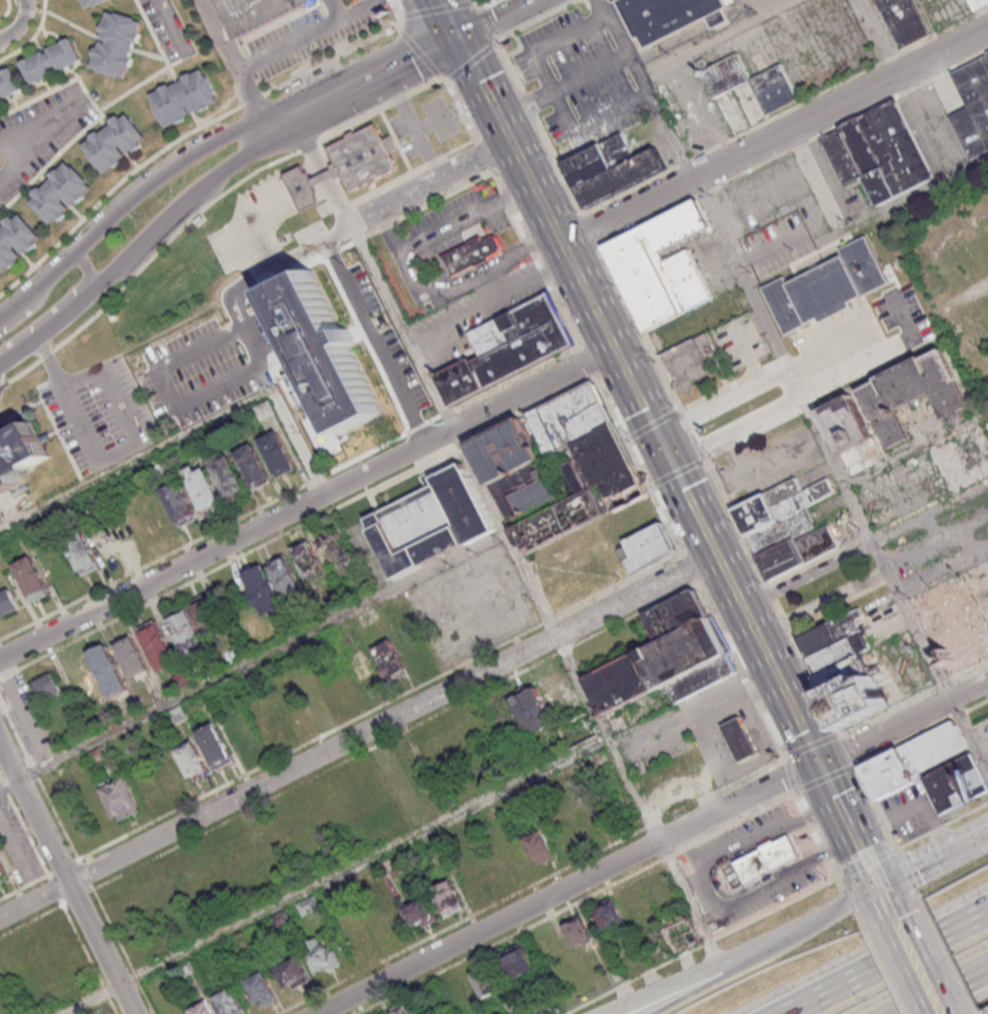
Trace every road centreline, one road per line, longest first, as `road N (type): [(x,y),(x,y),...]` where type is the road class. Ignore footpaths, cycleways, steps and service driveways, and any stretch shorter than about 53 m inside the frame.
road 1 (residential): [(721,558),(0,918)]
road 2 (residential): [(617,351),(0,660)]
road 3 (residential): [(820,763),(317,1013)]
road 4 (residential): [(565,247),(987,32)]
road 5 (primary): [(820,763),(671,459)]
road 6 (tertiary): [(269,129),(234,133),(197,152),(135,197),(0,322)]
road 7 (residential): [(137,1013),(0,738)]
road 8 (tertiary): [(0,365),(92,297),(183,205)]
road 9 (residential): [(801,394),(902,343),(849,338),(788,368)]
road 10 (primary): [(617,351),(513,142)]
road 11 (motorway): [(987,909),(781,1013)]
road 12 (residential): [(820,763),(987,681)]
road 13 (residential): [(513,142),(348,225)]
road 14 (primary): [(881,887),(716,967)]
road 15 (tertiary): [(460,35),(326,101)]
road 16 (residential): [(788,368),(658,434)]
road 17 (residential): [(671,459),(801,394)]
road 18 (residential): [(758,633),(888,568)]
road 19 (residential): [(874,541),(745,607)]
road 20 (primary): [(671,459),(617,351)]
road 21 (primary): [(987,832),(881,887)]

